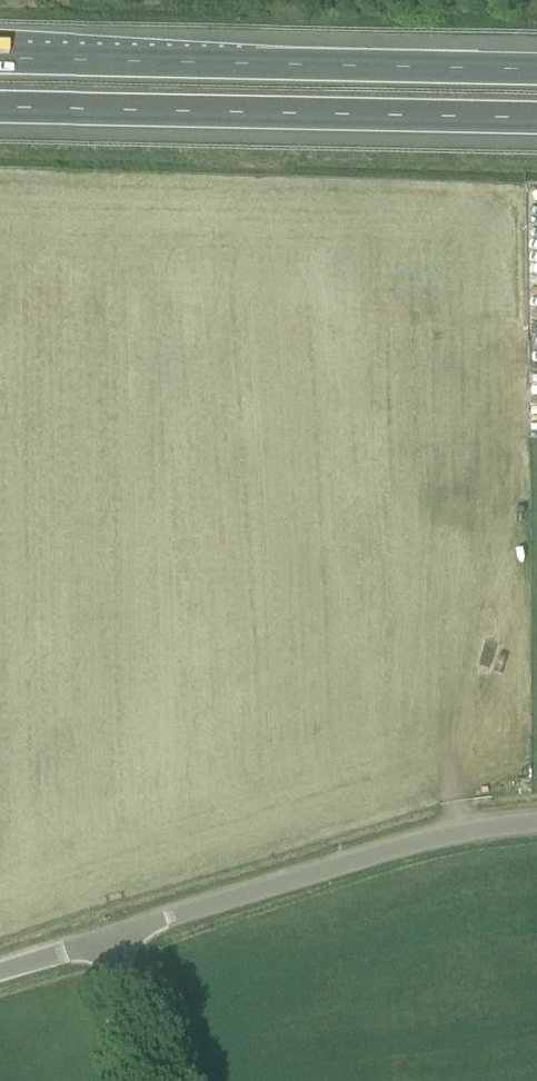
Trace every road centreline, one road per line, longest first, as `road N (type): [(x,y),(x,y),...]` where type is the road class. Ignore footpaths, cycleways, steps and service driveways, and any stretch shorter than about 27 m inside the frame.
road 1 (motorway): [(536,70),(0,59)]
road 2 (motorway): [(0,108),(536,119)]
road 3 (unclassified): [(102,935),(327,864),(536,821)]
road 4 (residential): [(151,1080),(102,935)]

